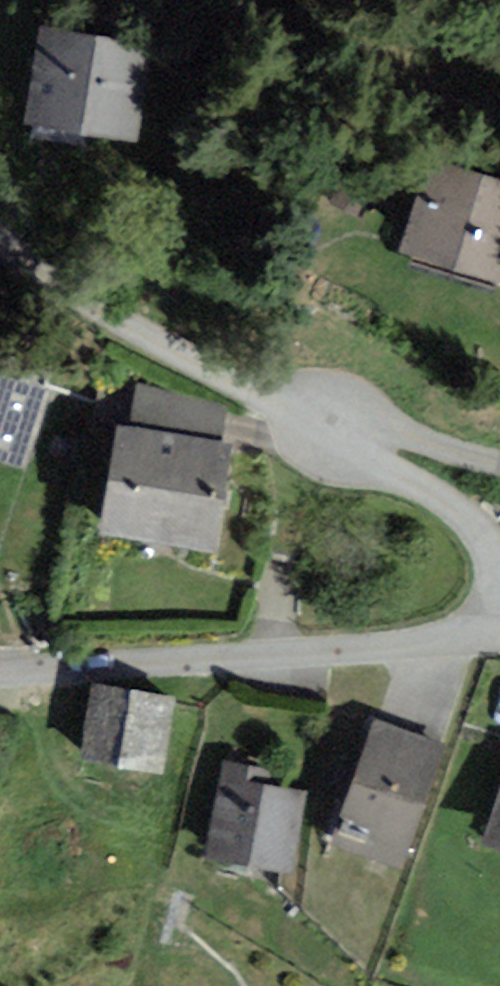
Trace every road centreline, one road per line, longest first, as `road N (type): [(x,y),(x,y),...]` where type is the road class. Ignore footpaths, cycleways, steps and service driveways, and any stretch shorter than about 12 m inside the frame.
road 1 (residential): [(496,605),(448,638),(0,674)]
road 2 (residential): [(0,247),(69,297),(325,444)]
road 3 (residential): [(325,444),(454,506),(488,548),(496,605)]
road 4 (residential): [(499,463),(405,437),(325,444)]

